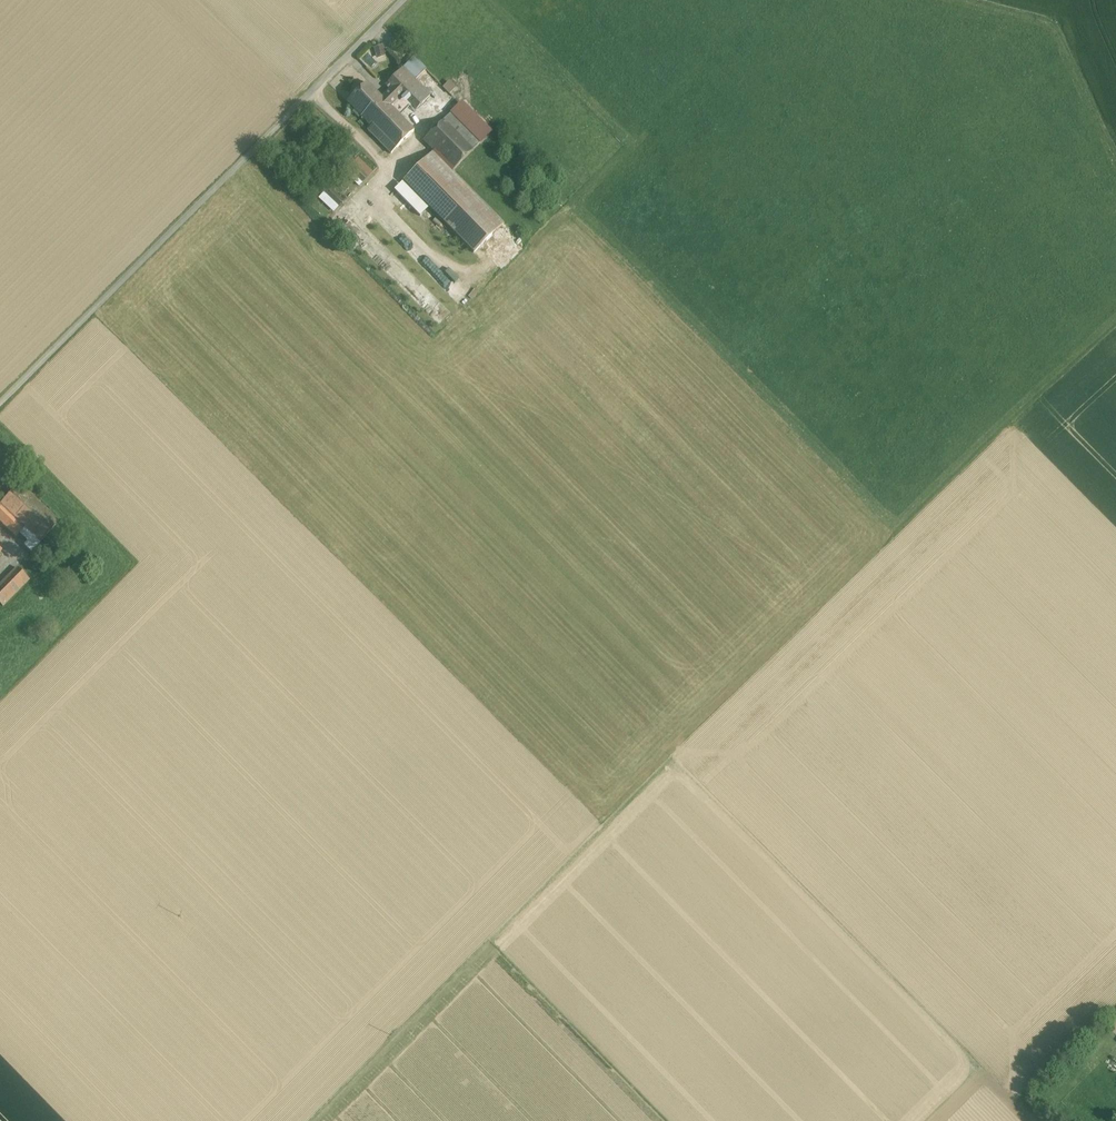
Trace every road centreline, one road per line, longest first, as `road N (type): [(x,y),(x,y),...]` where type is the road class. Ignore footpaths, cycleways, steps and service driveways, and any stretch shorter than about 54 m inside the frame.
road 1 (unclassified): [(0,404),(404,0)]
road 2 (track): [(312,93),(393,169),(363,200)]

